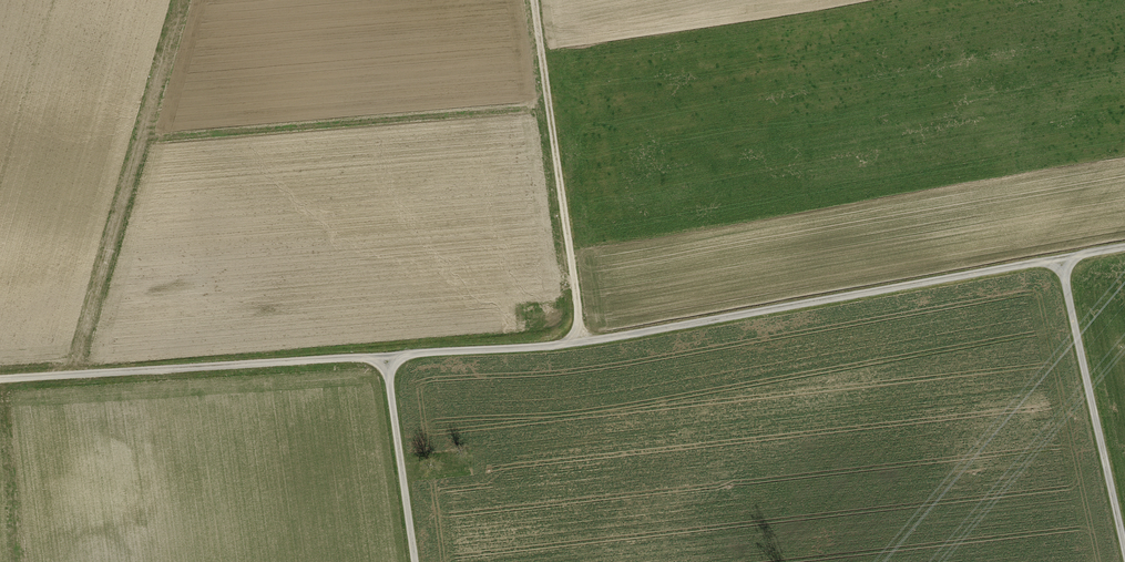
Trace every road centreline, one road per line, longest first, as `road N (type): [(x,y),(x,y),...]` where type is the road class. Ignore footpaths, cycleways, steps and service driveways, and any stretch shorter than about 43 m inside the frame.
road 1 (track): [(0,380),(542,347),(1124,247)]
road 2 (track): [(579,341),(536,0)]
road 3 (track): [(1124,542),(1061,258)]
road 4 (track): [(386,358),(416,561)]

